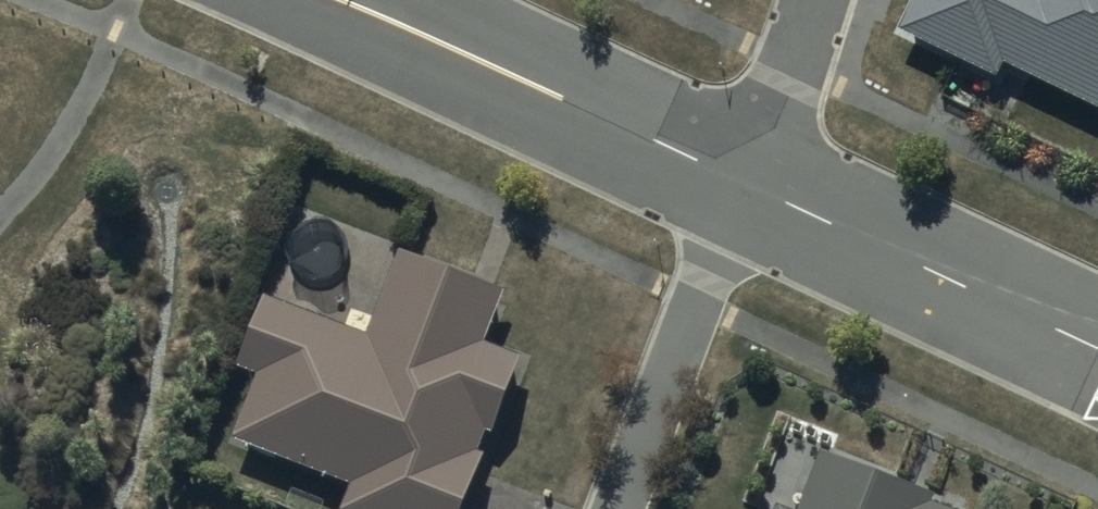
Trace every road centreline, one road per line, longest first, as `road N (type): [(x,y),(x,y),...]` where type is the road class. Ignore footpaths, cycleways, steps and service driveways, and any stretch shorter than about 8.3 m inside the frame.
road 1 (residential): [(746,179),(388,16)]
road 2 (residential): [(1097,349),(746,179)]
road 3 (residential): [(746,179),(617,508)]
road 4 (residential): [(816,0),(746,179)]

